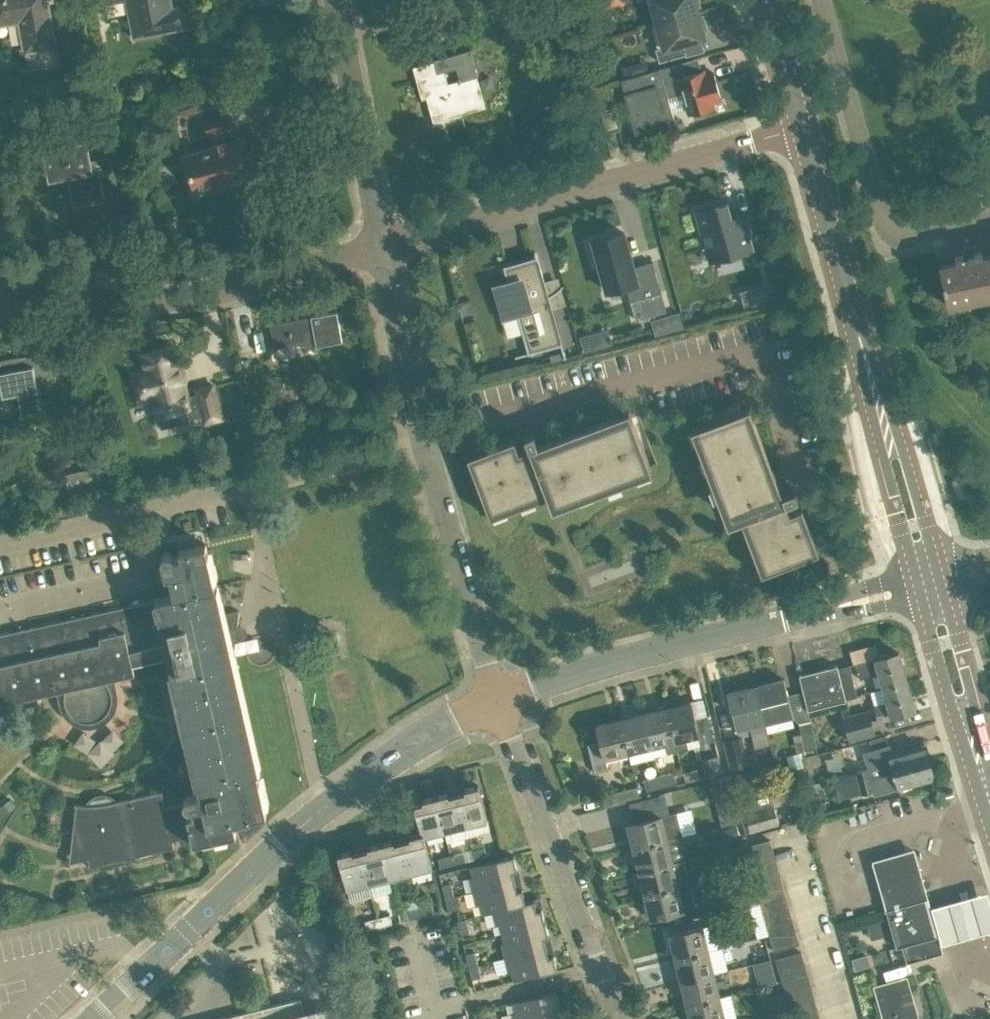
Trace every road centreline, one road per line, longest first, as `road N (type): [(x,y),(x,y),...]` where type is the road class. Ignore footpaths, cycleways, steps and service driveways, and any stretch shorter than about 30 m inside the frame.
road 1 (residential): [(95,1018),(379,757),(497,696)]
road 2 (residential): [(497,696),(414,406),(383,244)]
road 3 (residential): [(383,244),(801,127)]
road 4 (residential): [(0,298),(215,293),(383,244)]
road 5 (residential): [(619,1018),(497,696)]
road 6 (residential): [(497,696),(826,608)]
road 7 (secondary): [(884,424),(801,127)]
road 8 (residential): [(383,244),(335,0)]
road 9 (residential): [(893,232),(821,0)]
road 10 (secondary): [(937,570),(905,456),(884,424)]
road 11 (secondary): [(884,424),(885,463),(916,575)]
road 12 (secondary): [(922,595),(949,694),(968,722)]
road 13 (secondary): [(968,722),(970,691),(942,591)]
road 14 (secondary): [(801,127),(765,0)]

